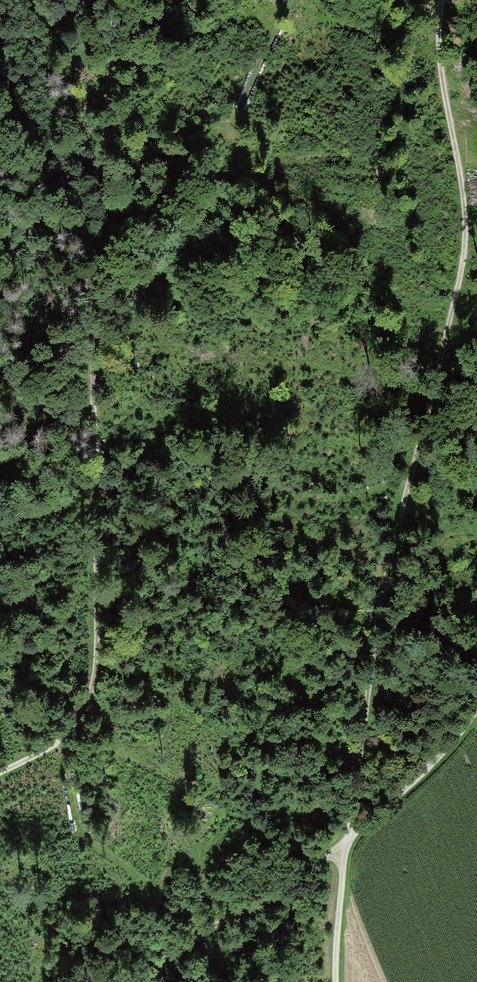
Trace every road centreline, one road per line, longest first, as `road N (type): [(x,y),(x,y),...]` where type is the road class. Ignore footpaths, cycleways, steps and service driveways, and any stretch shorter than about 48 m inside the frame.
road 1 (track): [(443,0),(449,124),(463,202),(460,285),(386,572),(335,981)]
road 2 (track): [(116,0),(92,293),(100,640),(79,718),(53,748),(0,774)]
road 3 (track): [(476,705),(349,839),(139,981)]

